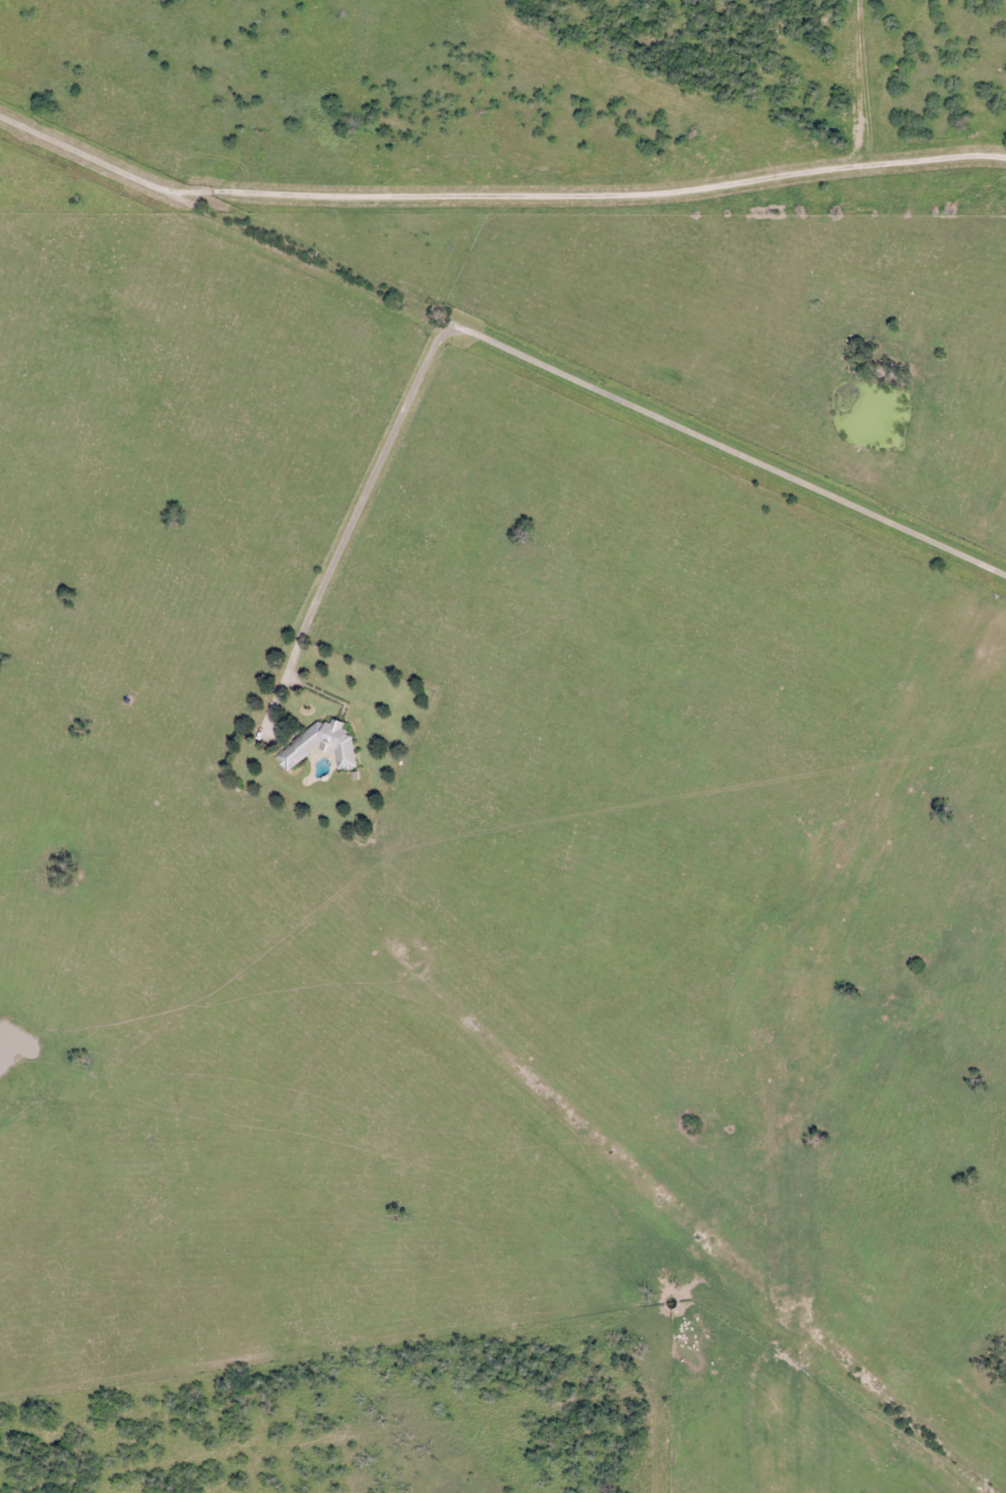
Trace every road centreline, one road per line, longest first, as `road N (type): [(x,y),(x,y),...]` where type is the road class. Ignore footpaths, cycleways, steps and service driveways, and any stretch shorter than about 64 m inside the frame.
road 1 (residential): [(0,93),(958,530),(1005,541)]
road 2 (residential): [(0,1260),(1005,1247)]
road 3 (residential): [(1005,453),(873,272),(859,200),(844,191),(816,80),(817,0)]

